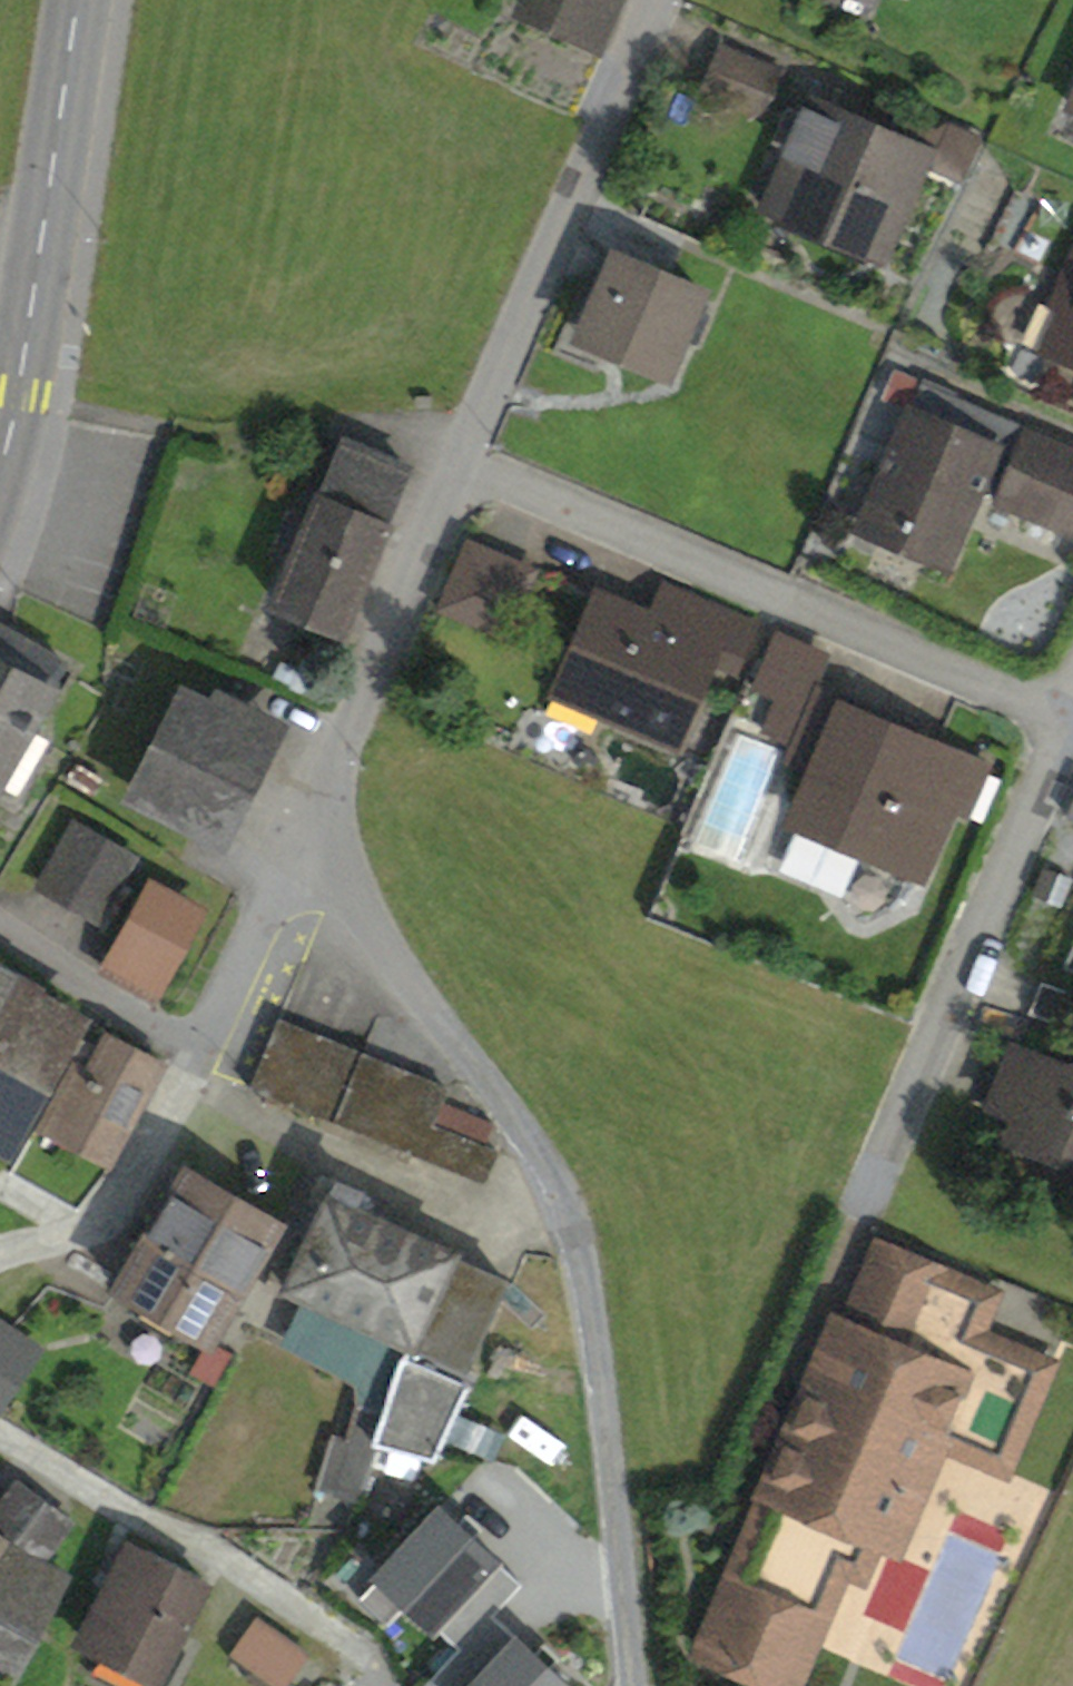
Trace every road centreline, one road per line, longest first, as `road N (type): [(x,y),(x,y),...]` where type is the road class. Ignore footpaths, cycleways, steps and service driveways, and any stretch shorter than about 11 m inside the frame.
road 1 (residential): [(308,825),(383,946),(534,1146),(582,1246),(629,1685)]
road 2 (residential): [(1069,719),(461,467)]
road 3 (residential): [(1069,719),(856,1217)]
road 4 (residential): [(657,0),(461,467)]
road 5 (primary): [(72,0),(0,452)]
road 6 (residential): [(369,1656),(209,1541),(144,1523),(0,1435)]
road 7 (residential): [(461,467),(308,825)]
road 8 (residential): [(0,1257),(83,1231),(118,1197),(202,1054)]
road 9 (residential): [(202,1054),(308,825)]
road 10 (residential): [(0,927),(158,1035),(202,1054)]

